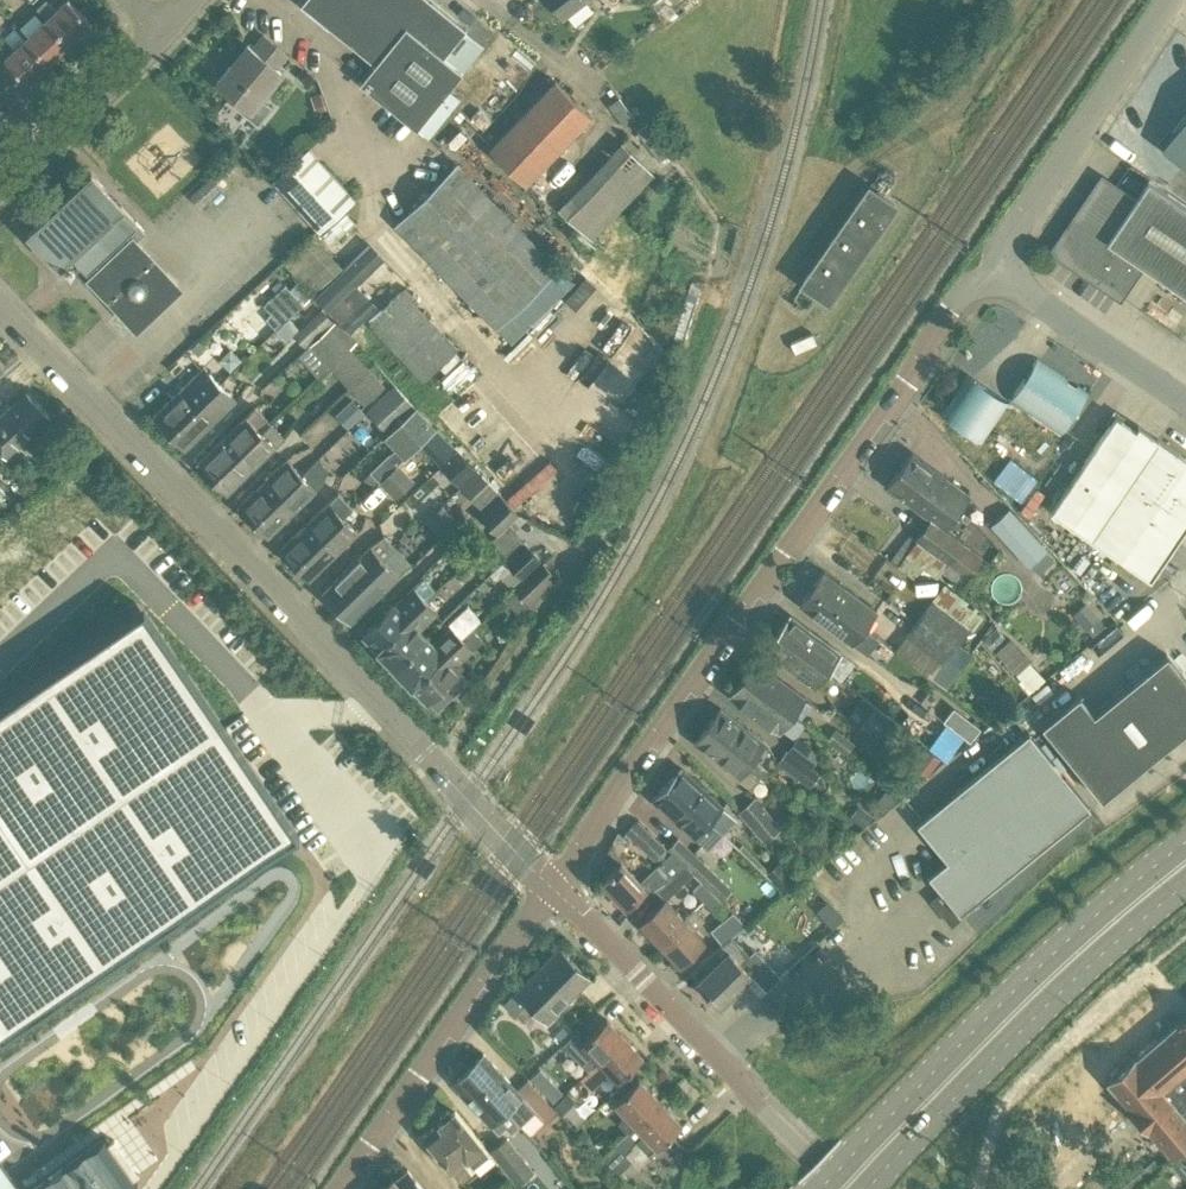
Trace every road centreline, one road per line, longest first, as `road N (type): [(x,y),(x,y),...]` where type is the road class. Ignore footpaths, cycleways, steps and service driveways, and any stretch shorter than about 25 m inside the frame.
road 1 (track): [(487,818),(680,529),(777,272),(820,206),(868,160),(960,99),(1032,0)]
road 2 (residential): [(552,884),(0,306)]
road 3 (unclassified): [(552,884),(925,344),(986,271)]
road 4 (primary): [(1185,840),(1012,991),(816,1188)]
road 5 (primary): [(860,1188),(1185,884)]
road 6 (unclassified): [(340,1188),(552,884)]
road 7 (unclassified): [(797,1140),(552,884)]
road 8 (unclassified): [(986,271),(1169,0)]
road 9 (unclassified): [(1185,405),(986,271)]
road 10 (residential): [(0,185),(162,35)]

